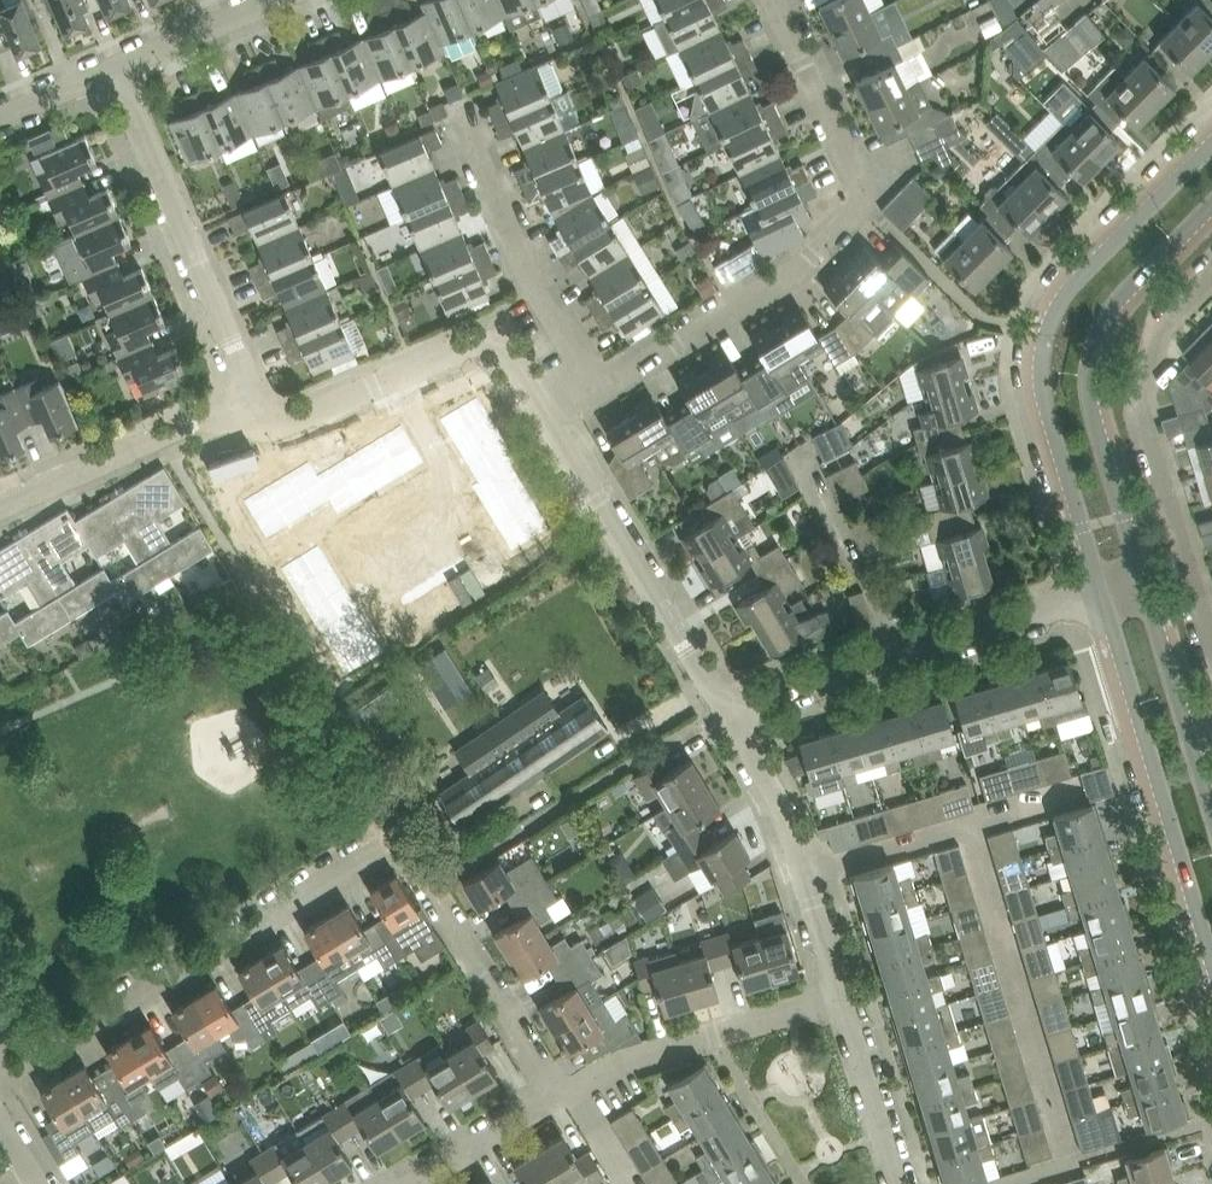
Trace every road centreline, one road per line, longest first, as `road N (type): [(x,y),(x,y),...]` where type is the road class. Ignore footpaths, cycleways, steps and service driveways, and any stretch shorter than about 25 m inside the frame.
road 1 (residential): [(555,1089),(405,861),(380,854),(0,1085)]
road 2 (residential): [(545,417),(655,366),(811,265),(864,208),(773,0)]
road 3 (tertiary): [(1211,147),(1060,308),(1045,343),(1041,384),(1098,595)]
road 4 (tertiary): [(1144,582),(1087,393),(1089,354),(1141,275),(1211,204)]
road 5 (residential): [(1211,639),(1141,397),(1157,324),(1211,268)]
road 6 (residential): [(721,716),(1098,595)]
road 7 (tertiary): [(1098,595),(1211,969)]
road 8 (residential): [(256,400),(117,67)]
road 9 (residential): [(545,417),(721,716)]
road 10 (residential): [(256,400),(303,411),(460,343),(489,345),(510,361),(545,417)]
road 11 (residential): [(721,716),(785,820),(842,997)]
road 12 (residential): [(555,1089),(575,1090),(623,1062),(842,997)]
road 13 (residential): [(0,508),(256,400)]
road 14 (residential): [(842,997),(899,1183)]
road 15 (residential): [(401,1183),(555,1089)]
road 16 (residential): [(268,0),(117,67)]
road 17 (tertiary): [(1186,732),(1144,582)]
road 18 (residential): [(117,67),(0,118)]

